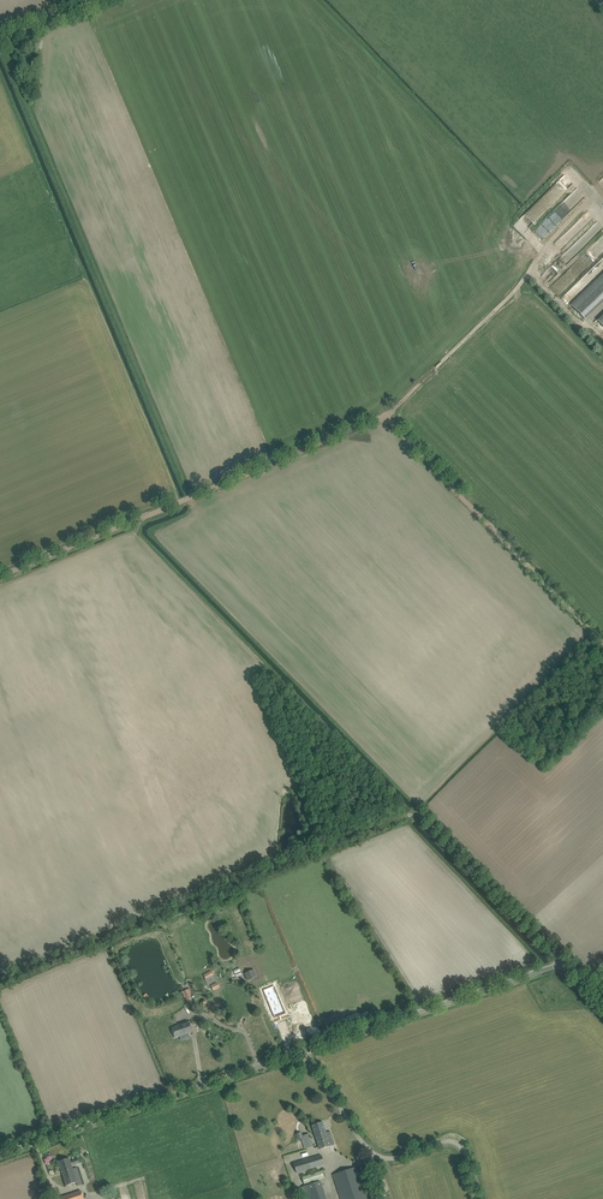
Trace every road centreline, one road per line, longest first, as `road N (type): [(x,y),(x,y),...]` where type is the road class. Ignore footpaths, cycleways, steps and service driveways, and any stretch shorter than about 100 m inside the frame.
road 1 (track): [(602,643),(382,420),(0,576)]
road 2 (unclassified): [(297,1054),(554,967),(602,1012)]
road 3 (unclassified): [(0,1156),(297,1054)]
road 4 (residential): [(474,1198),(450,1144),(386,1164),(367,1153),(297,1054)]

